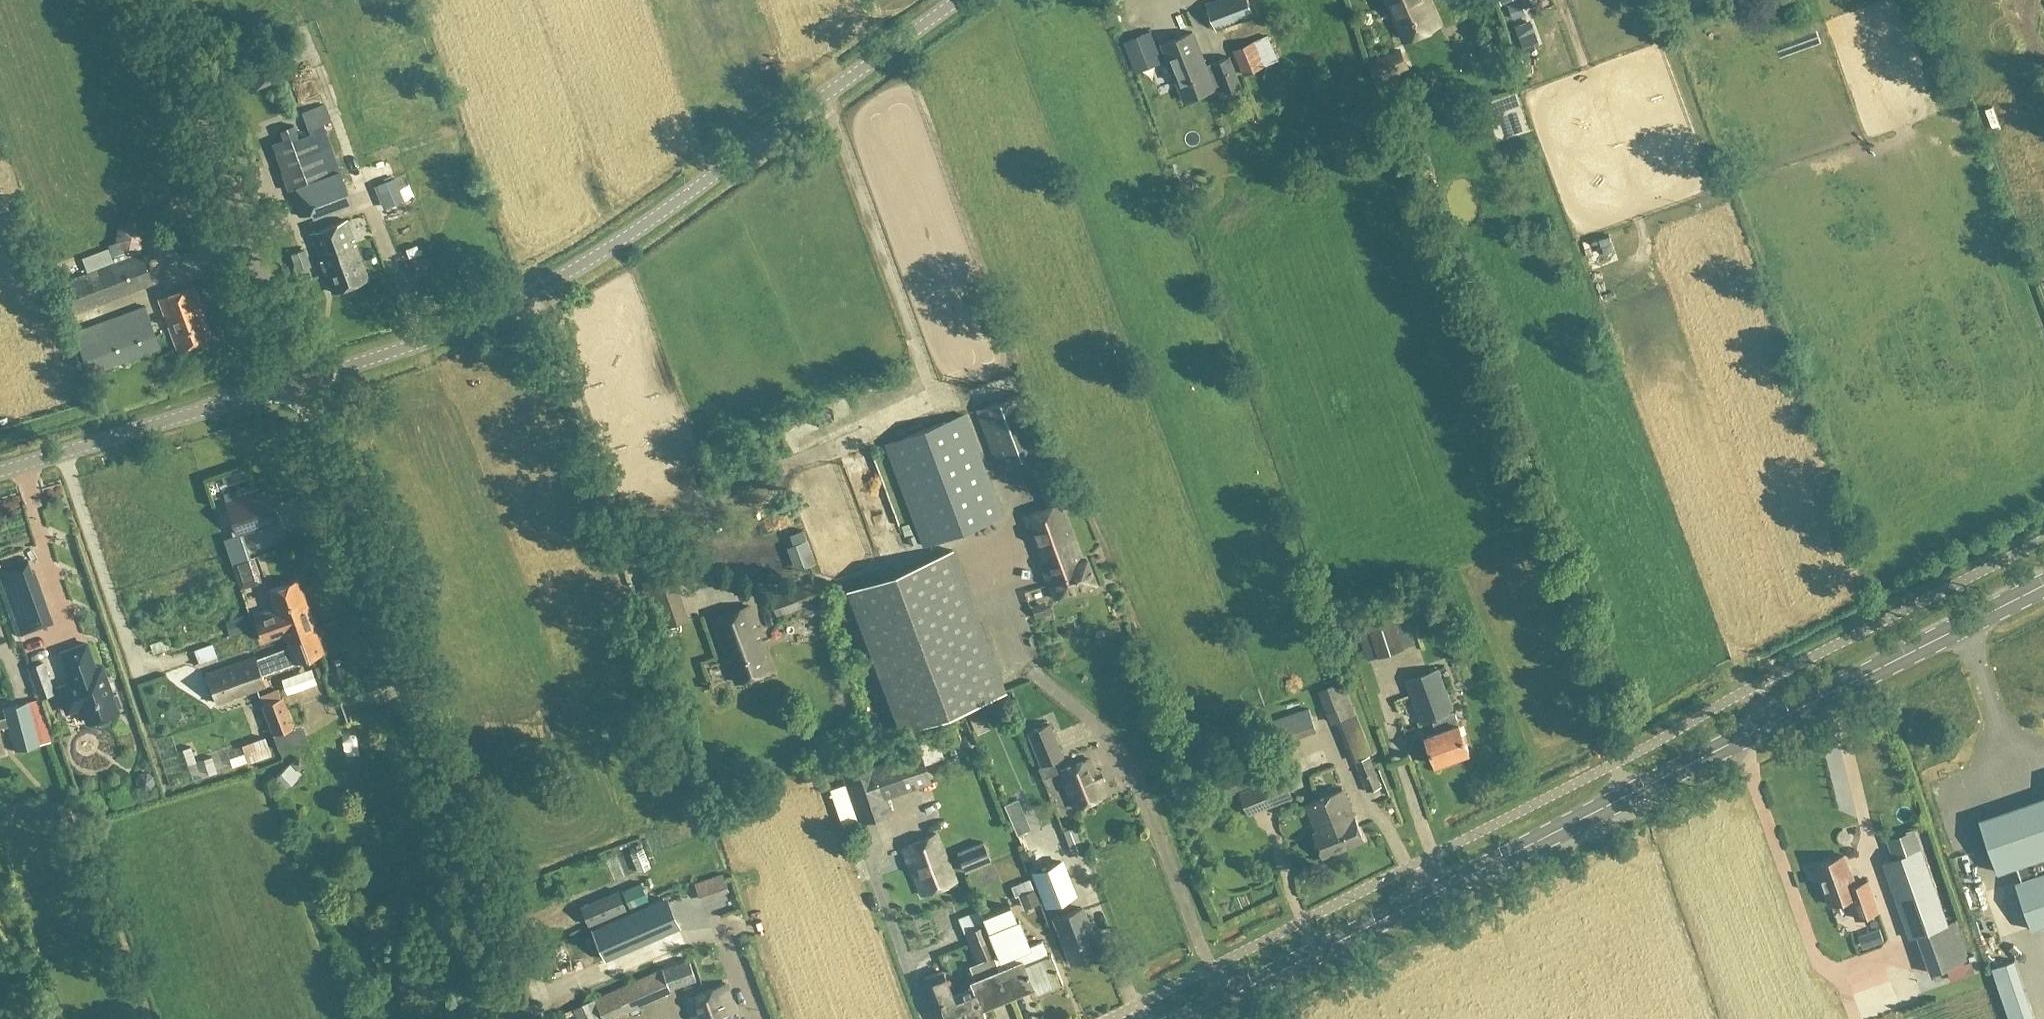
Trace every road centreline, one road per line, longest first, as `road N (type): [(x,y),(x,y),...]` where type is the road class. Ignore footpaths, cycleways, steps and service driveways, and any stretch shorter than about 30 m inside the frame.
road 1 (secondary): [(1189,1018),(2043,587)]
road 2 (unclassified): [(302,382),(469,325),(597,258),(961,0)]
road 3 (unclassified): [(527,1018),(302,382)]
road 4 (unclassified): [(159,0),(302,382)]
road 5 (unclassified): [(0,473),(302,382)]

